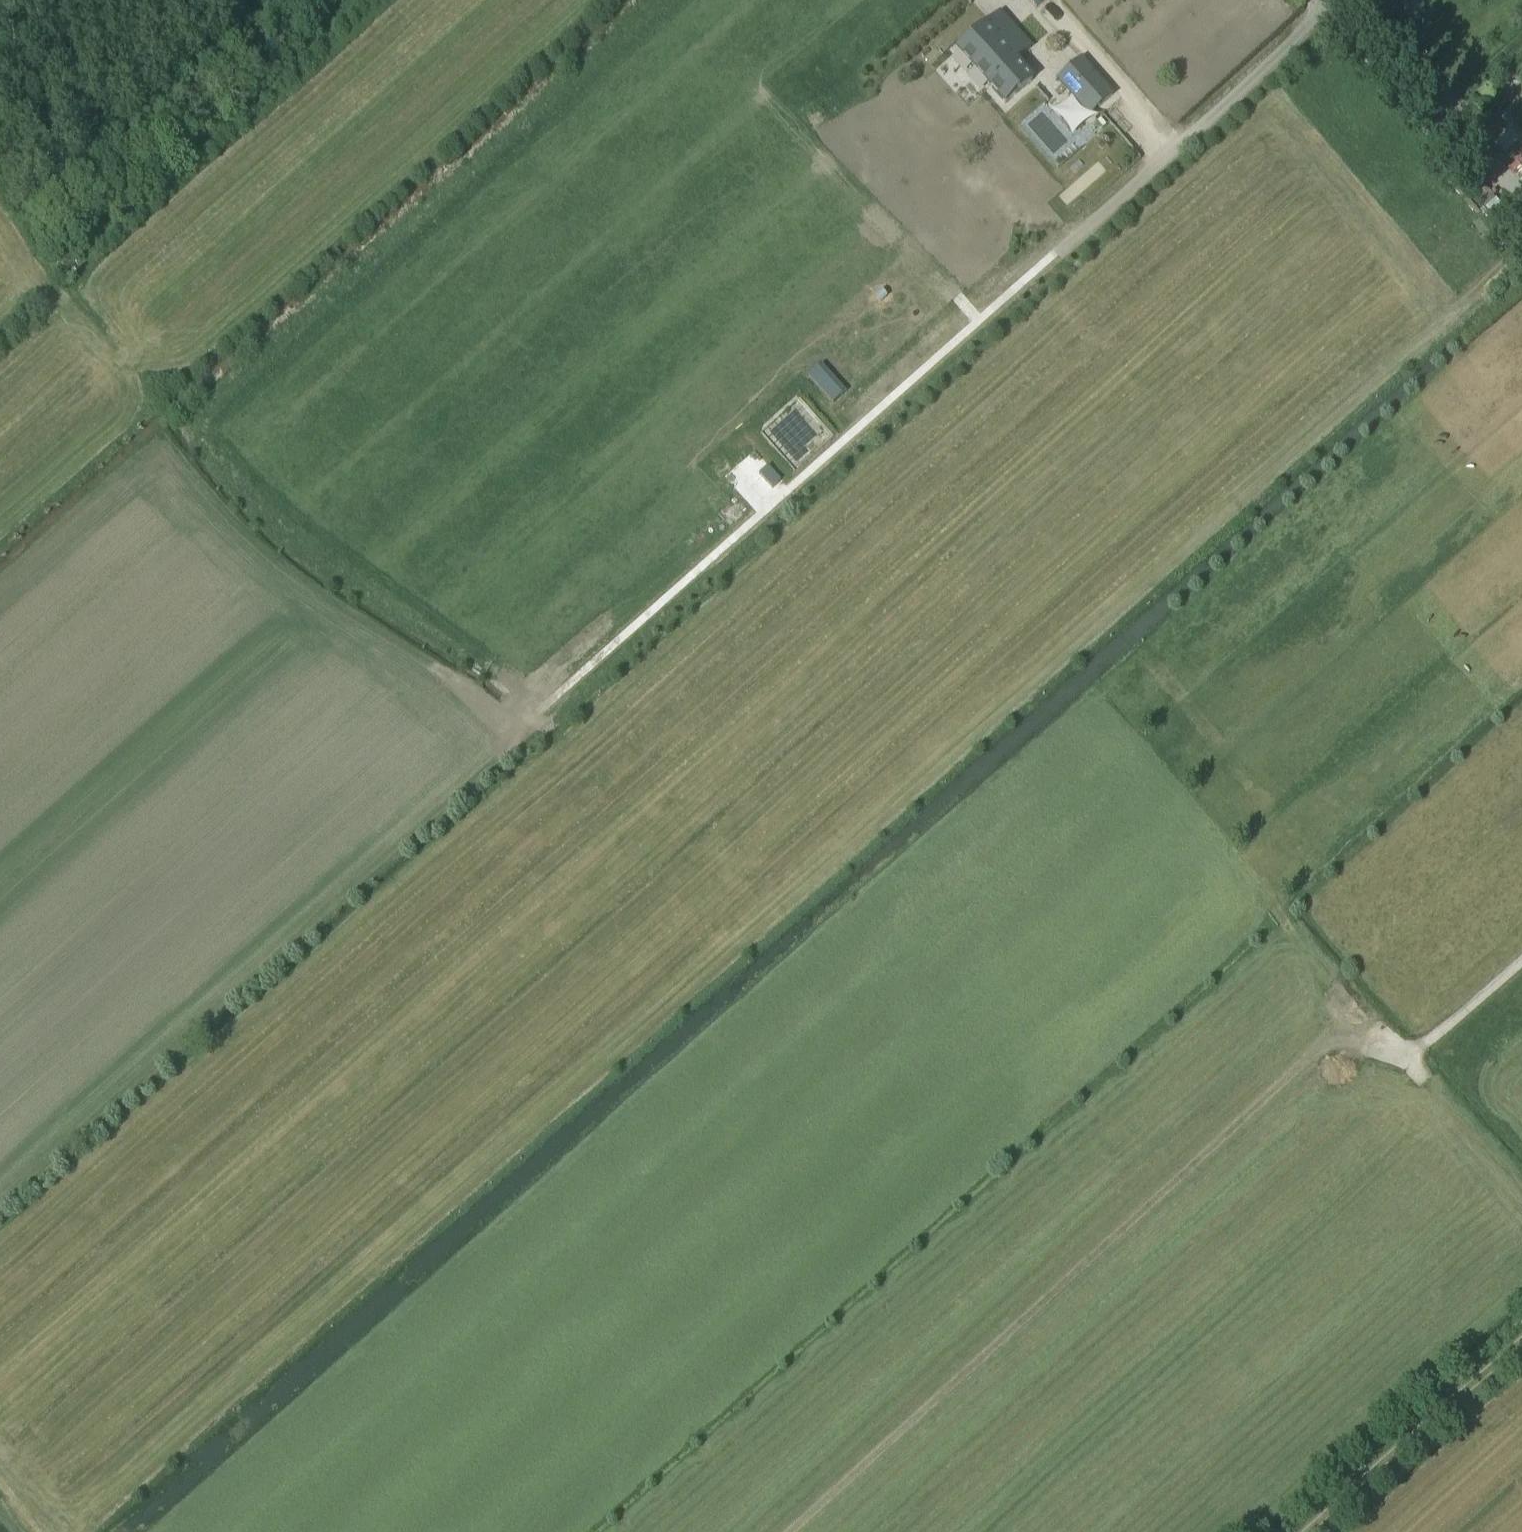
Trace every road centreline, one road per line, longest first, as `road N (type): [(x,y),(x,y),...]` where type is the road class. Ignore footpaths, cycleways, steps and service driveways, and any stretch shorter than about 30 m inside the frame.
road 1 (track): [(1271,62),(519,733)]
road 2 (track): [(1521,1340),(1308,1531)]

